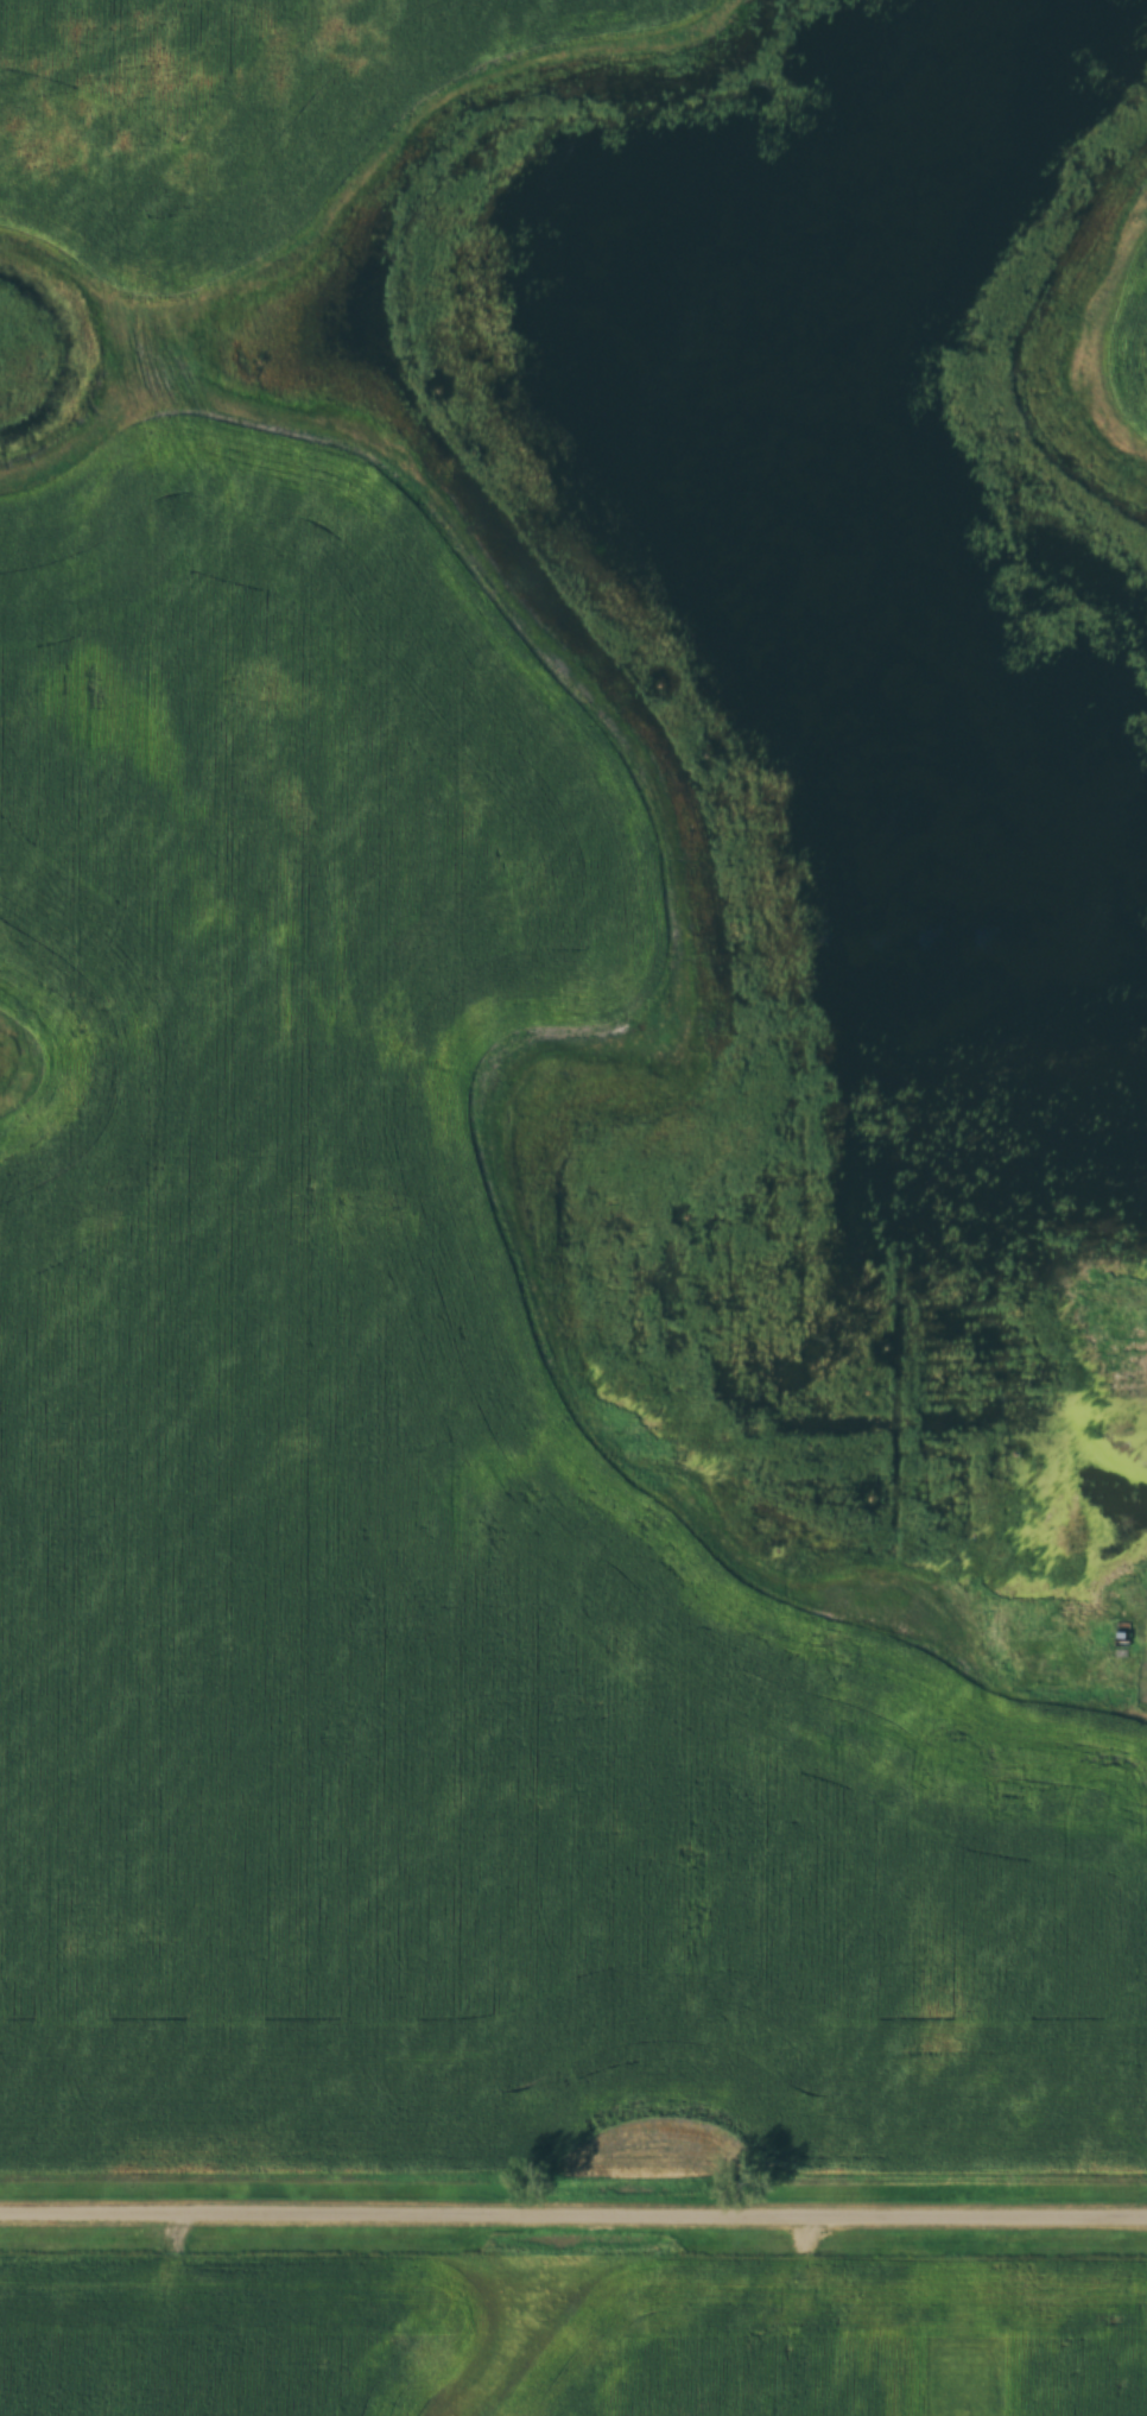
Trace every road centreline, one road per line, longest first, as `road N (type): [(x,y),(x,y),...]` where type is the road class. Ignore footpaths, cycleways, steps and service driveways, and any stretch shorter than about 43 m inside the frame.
road 1 (residential): [(0,2216),(1146,2219)]

